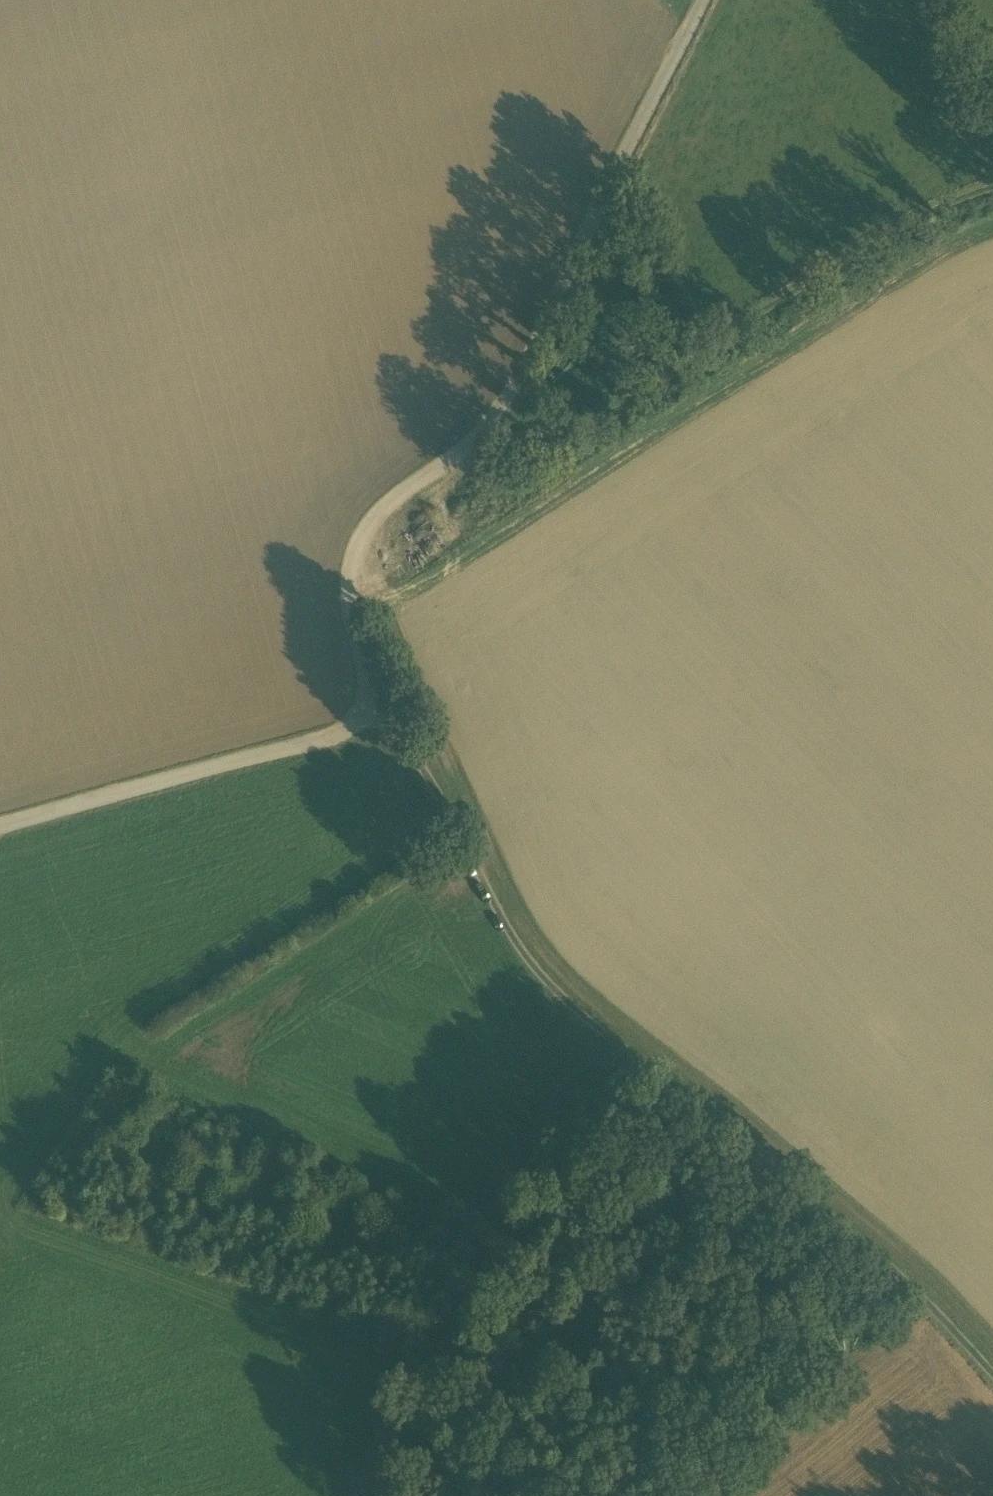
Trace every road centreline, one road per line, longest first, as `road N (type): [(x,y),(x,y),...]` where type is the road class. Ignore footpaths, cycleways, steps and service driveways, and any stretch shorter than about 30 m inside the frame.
road 1 (track): [(645,1069),(526,959),(395,716),(347,597),(353,544),(394,494),(478,442),(519,390),(703,0)]
road 2 (track): [(992,191),(926,215),(586,428),(478,442)]
road 3 (track): [(992,1377),(919,1296),(645,1069)]
road 4 (track): [(395,716),(0,825)]
road 5 (track): [(645,1069),(434,1318)]

